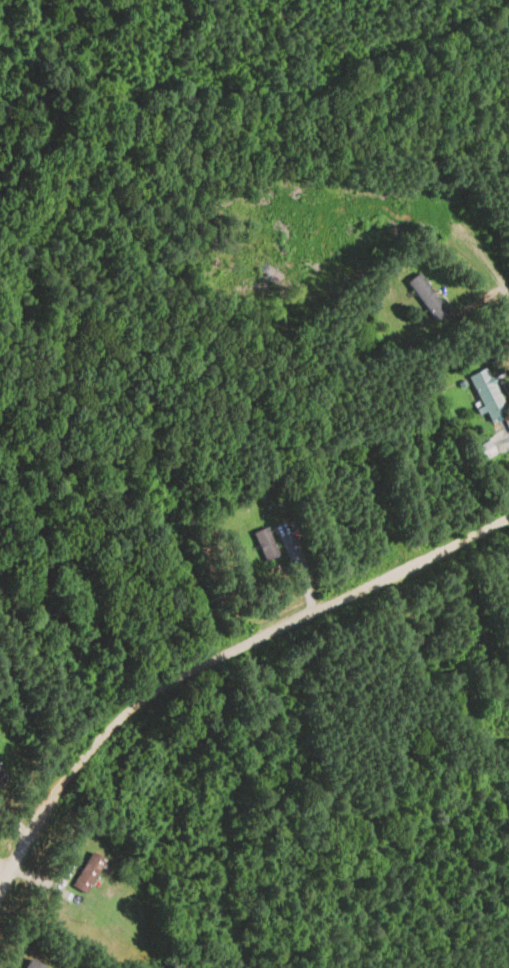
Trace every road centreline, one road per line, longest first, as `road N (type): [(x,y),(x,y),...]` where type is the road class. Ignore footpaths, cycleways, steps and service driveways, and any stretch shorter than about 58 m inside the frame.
road 1 (residential): [(0,890),(81,758),(144,700),(508,519)]

